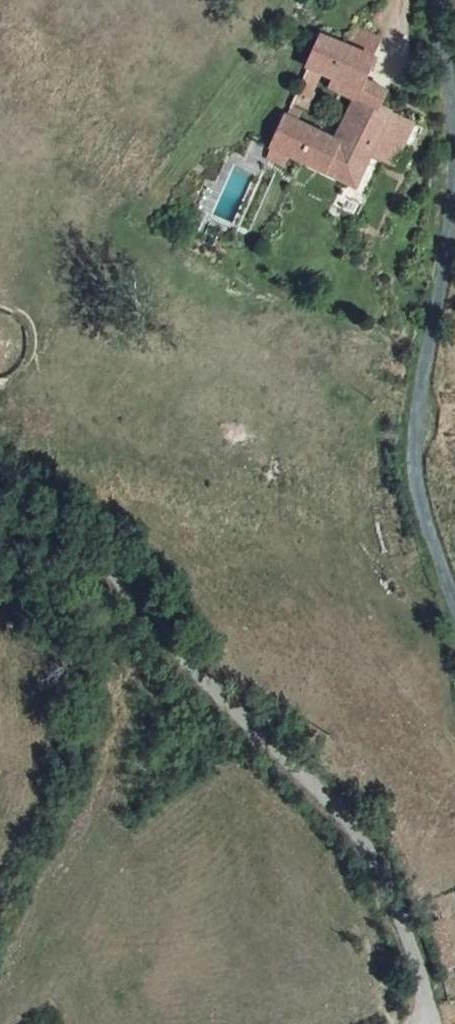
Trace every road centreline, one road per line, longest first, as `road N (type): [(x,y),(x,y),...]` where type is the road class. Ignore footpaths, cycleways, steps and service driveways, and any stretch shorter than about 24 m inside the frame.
road 1 (unclassified): [(428,1017),(412,943),(376,862),(332,803),(0,460)]
road 2 (unclassified): [(454,596),(417,500),(414,435),(454,203),(454,134)]
road 3 (unclassified): [(454,122),(437,0)]

